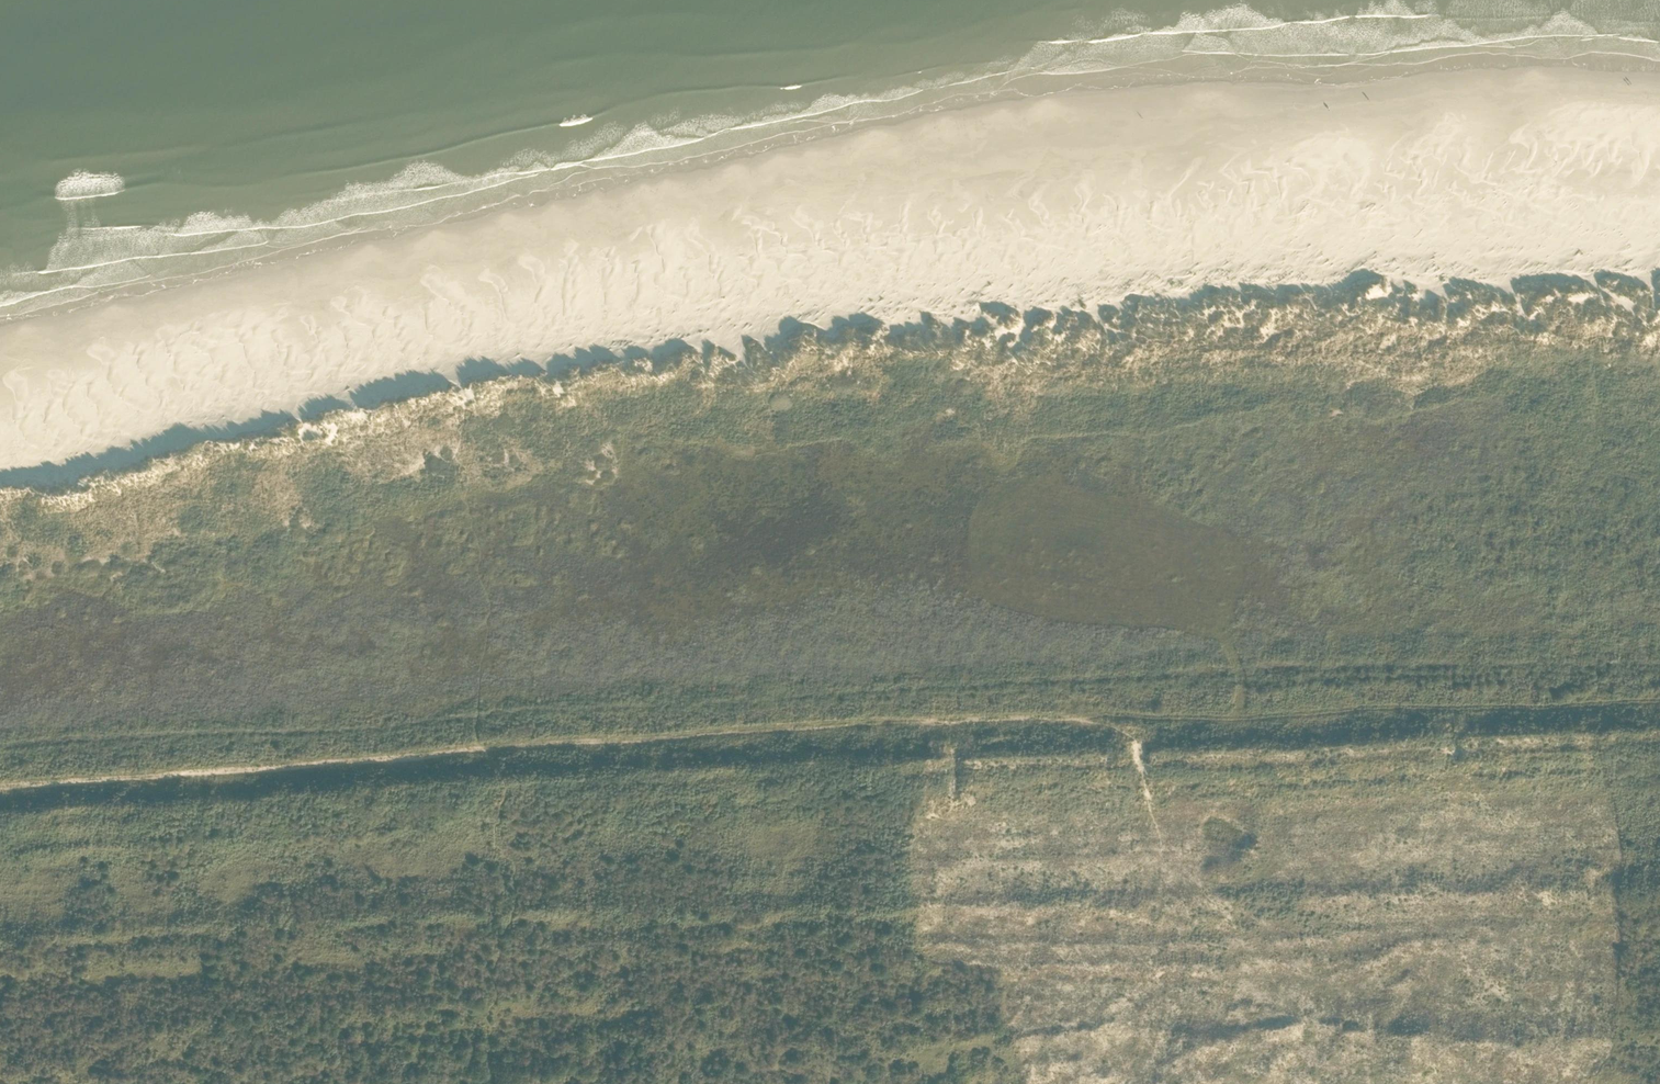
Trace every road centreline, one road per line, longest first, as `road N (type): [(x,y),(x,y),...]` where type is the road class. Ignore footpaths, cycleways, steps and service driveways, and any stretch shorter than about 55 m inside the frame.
road 1 (track): [(1659,703),(960,715),(0,787)]

